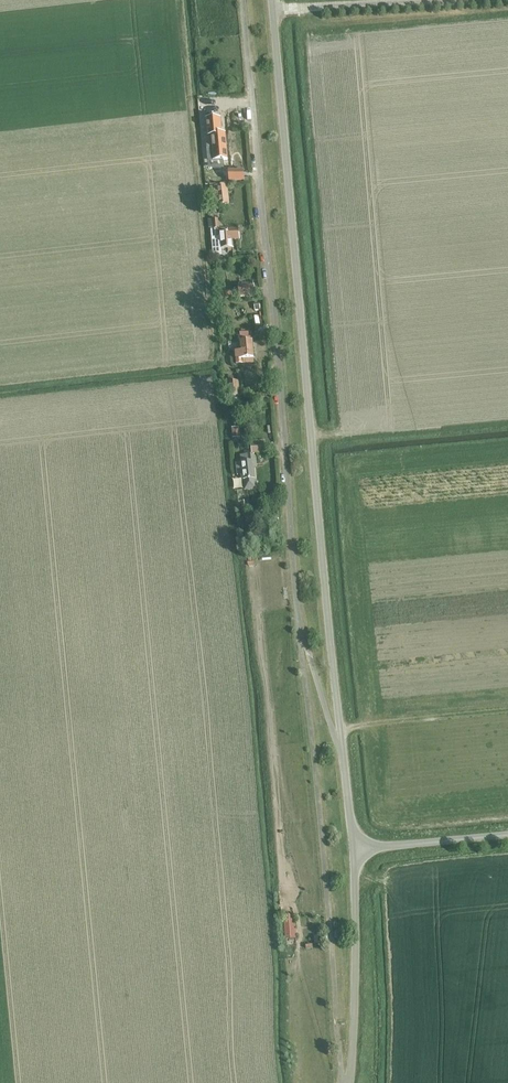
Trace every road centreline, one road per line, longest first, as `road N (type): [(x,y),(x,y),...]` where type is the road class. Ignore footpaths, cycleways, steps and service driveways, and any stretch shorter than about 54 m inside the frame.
road 1 (unclassified): [(341,752),(273,0)]
road 2 (unclassified): [(296,615),(242,0)]
road 3 (unclassified): [(345,1082),(296,615)]
road 4 (unclassified): [(348,1082),(354,849)]
road 5 (unclassified): [(354,849),(507,835)]
road 6 (unclassified): [(341,752),(296,615)]

